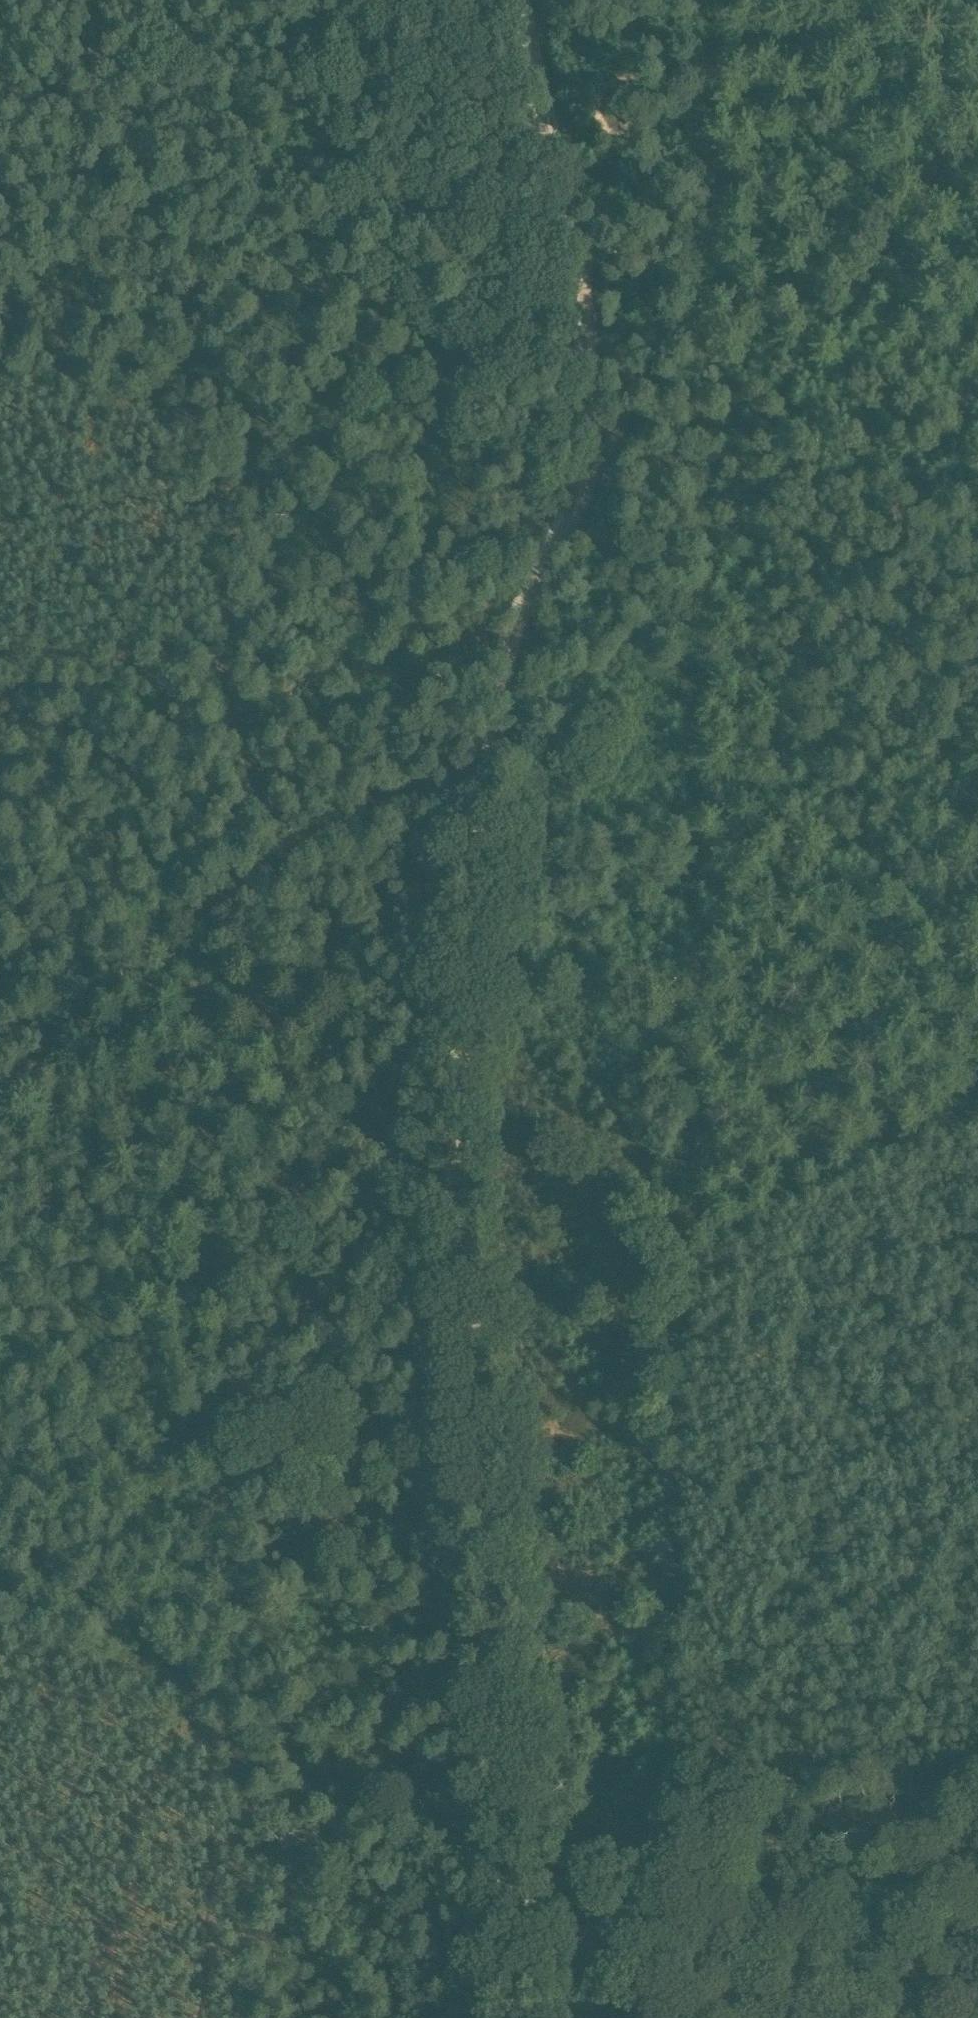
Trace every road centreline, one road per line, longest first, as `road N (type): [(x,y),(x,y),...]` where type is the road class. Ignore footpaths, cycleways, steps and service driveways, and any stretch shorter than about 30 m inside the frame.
road 1 (track): [(506,2017),(493,1639),(454,1149),(483,813),(556,558),(601,359),(573,223)]
road 2 (track): [(483,813),(409,820),(209,882),(0,1106)]
road 3 (track): [(573,223),(424,215),(120,136),(0,126)]
road 4 (track): [(0,659),(197,665),(223,682),(276,860)]
road 5 (track): [(977,1761),(940,1786),(665,1778)]
road 6 (track): [(665,1778),(658,2017)]
road 7 (track): [(573,223),(522,0)]

